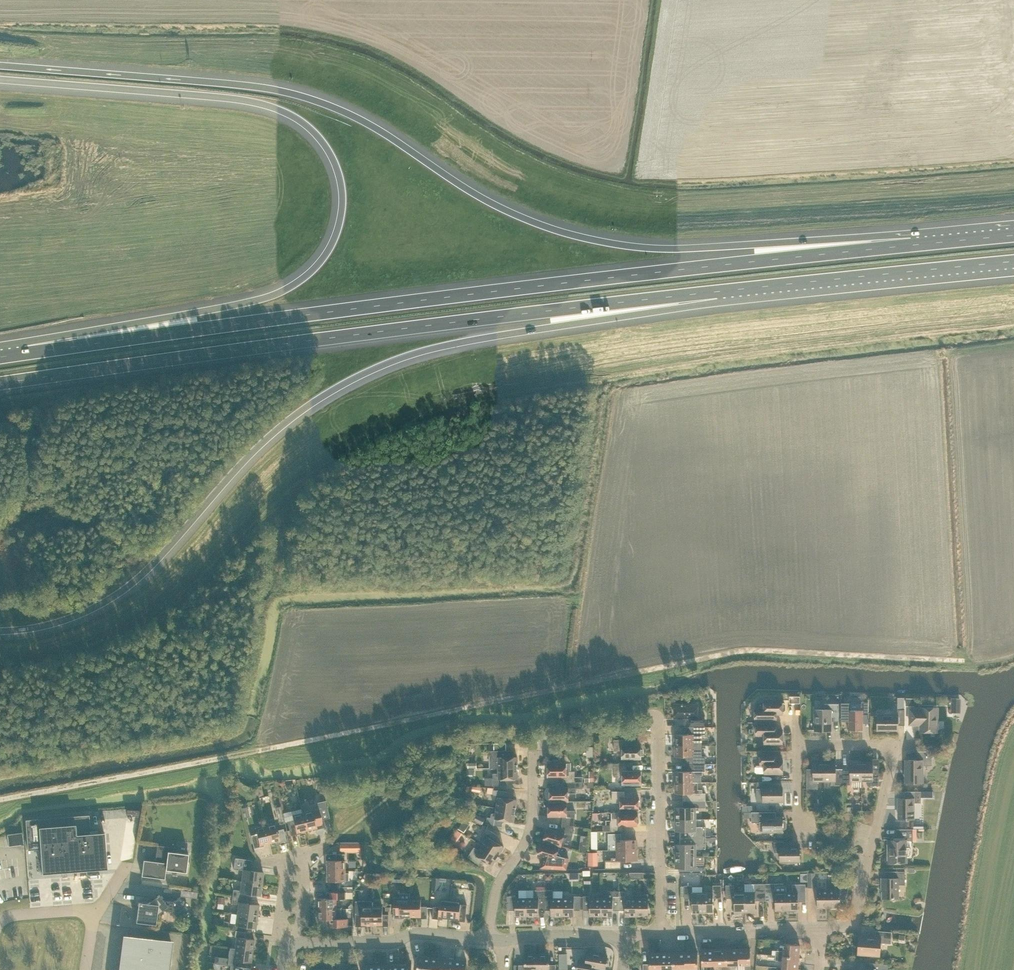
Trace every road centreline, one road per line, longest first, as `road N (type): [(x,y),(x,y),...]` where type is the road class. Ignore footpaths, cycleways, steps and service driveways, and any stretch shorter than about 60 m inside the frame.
road 1 (track): [(0,800),(733,652),(959,660)]
road 2 (motorway): [(925,243),(896,234),(671,248),(602,241),(490,203),(374,127),(295,94),(0,66)]
road 3 (motorway): [(925,243),(13,354)]
road 4 (motorway): [(0,631),(65,619),(123,590),(275,431),(378,367),(439,347),(631,316),(716,292)]
road 5 (motorway): [(0,80),(220,98),(281,111),(326,147),(342,192),(327,251),(290,287),(13,354)]
road 6 (motorway): [(0,385),(716,292)]
road 7 (motorway): [(716,292),(1013,263)]
road 8 (residential): [(662,935),(657,714)]
road 9 (residential): [(819,928),(857,920),(892,745)]
road 10 (residential): [(489,939),(495,895),(529,834),(533,752)]
road 11 (unclassified): [(301,943),(391,942),(418,933),(489,939)]
road 12 (residential): [(662,935),(819,928)]

